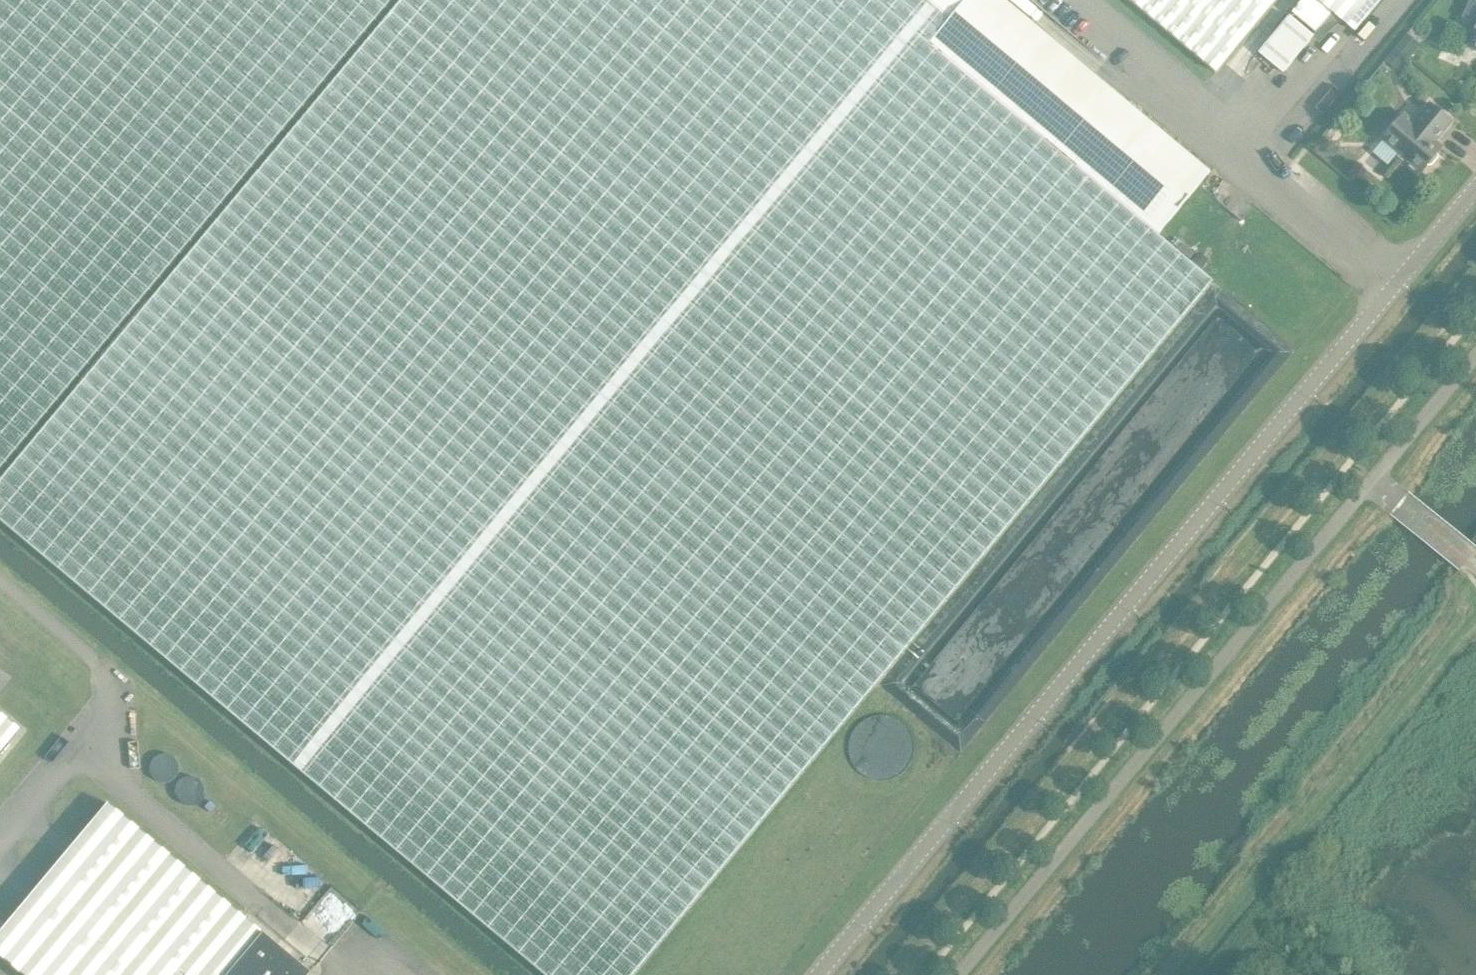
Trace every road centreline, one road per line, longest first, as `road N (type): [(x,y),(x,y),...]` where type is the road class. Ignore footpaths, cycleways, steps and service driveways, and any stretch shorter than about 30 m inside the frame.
road 1 (unclassified): [(818,974),(1475,186)]

